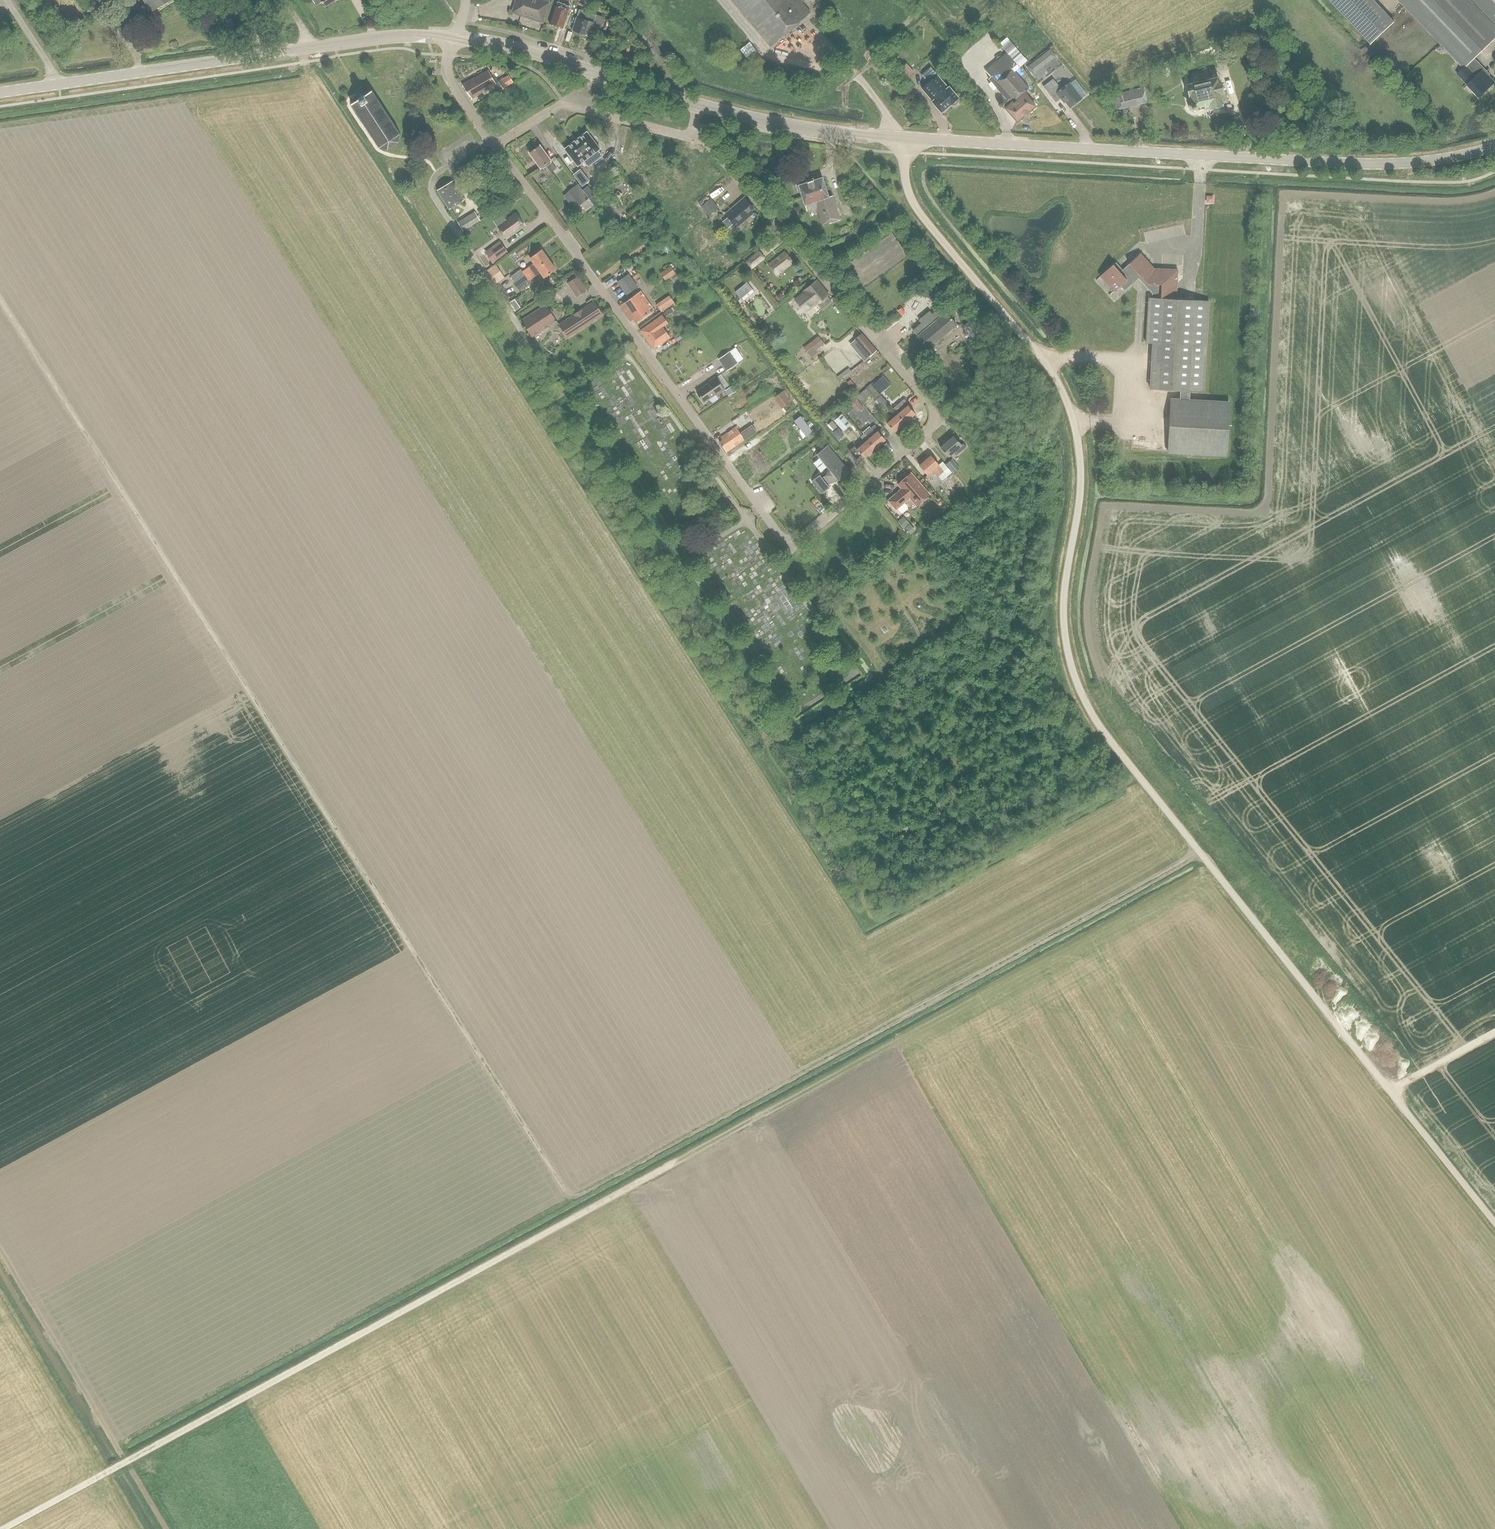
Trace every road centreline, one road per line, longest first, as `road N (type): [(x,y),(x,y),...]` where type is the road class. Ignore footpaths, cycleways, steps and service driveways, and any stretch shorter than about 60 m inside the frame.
road 1 (unclassified): [(1494,1223),(1091,713),(1064,619),(1082,476),(1070,408),(1050,368),(914,206),(900,139)]
road 2 (residential): [(935,422),(804,540),(782,539),(497,146)]
road 3 (secondary): [(1494,146),(1373,166),(900,139)]
road 4 (residential): [(935,422),(934,408),(695,138)]
road 5 (secondary): [(308,49),(0,93)]
road 6 (secondary): [(699,106),(523,50),(455,39)]
road 7 (secondary): [(900,139),(699,106)]
road 8 (residential): [(537,353),(432,194)]
road 9 (secondary): [(455,39),(414,35),(308,49)]
road 10 (unclassified): [(695,138),(565,105)]

